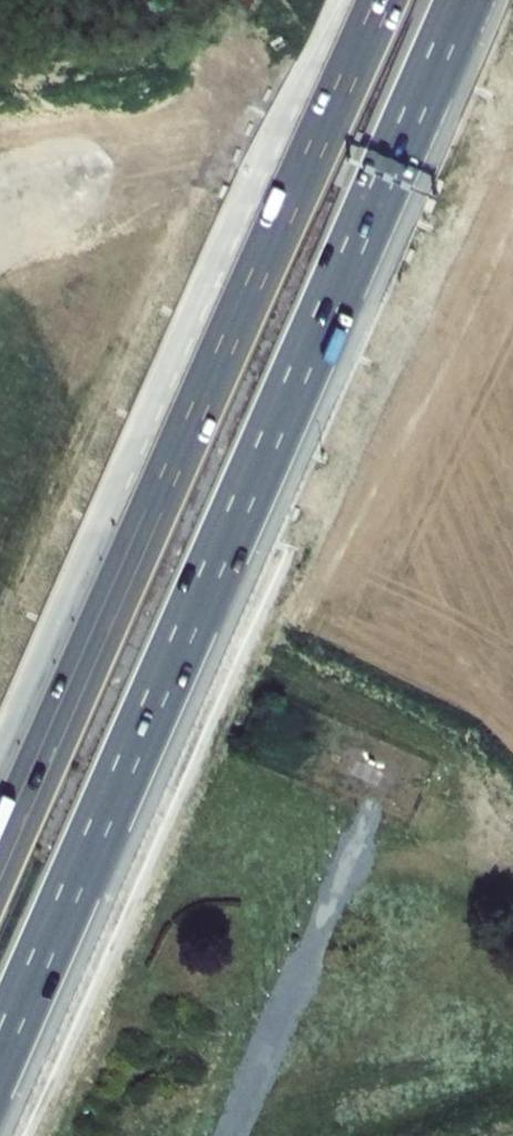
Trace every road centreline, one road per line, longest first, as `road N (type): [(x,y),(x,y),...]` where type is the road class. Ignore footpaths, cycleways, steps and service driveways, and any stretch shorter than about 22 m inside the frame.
road 1 (motorway): [(0,1057),(463,0)]
road 2 (motorway): [(377,0),(0,850)]

